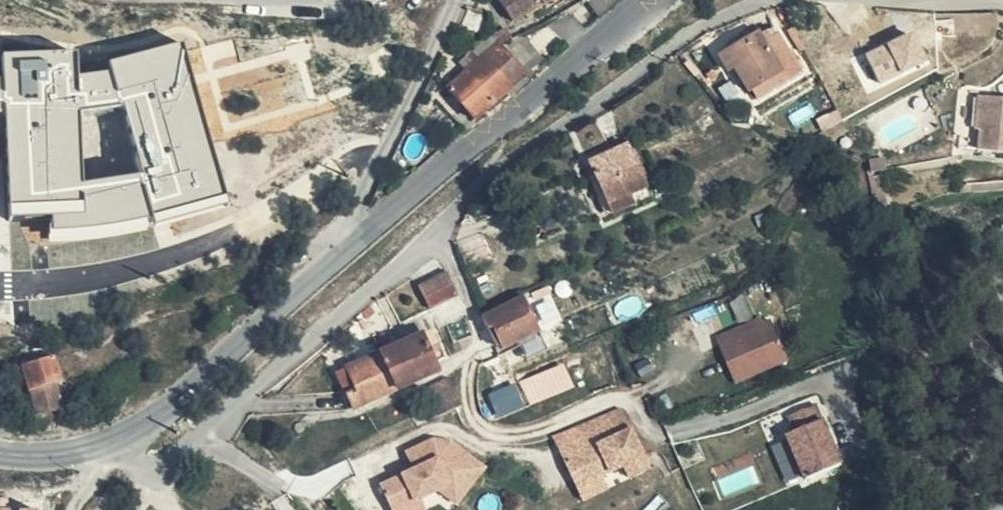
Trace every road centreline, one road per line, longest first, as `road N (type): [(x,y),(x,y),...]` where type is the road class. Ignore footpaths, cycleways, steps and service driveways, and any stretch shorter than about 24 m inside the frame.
road 1 (residential): [(120,441),(140,465),(158,470),(173,461),(519,155),(689,34),(768,0)]
road 2 (tertiary): [(352,250),(640,0)]
road 3 (tertiary): [(120,441),(186,399),(352,250)]
road 4 (residential): [(454,0),(347,215),(352,250)]
road 5 (tertiary): [(0,449),(76,452),(120,441)]

